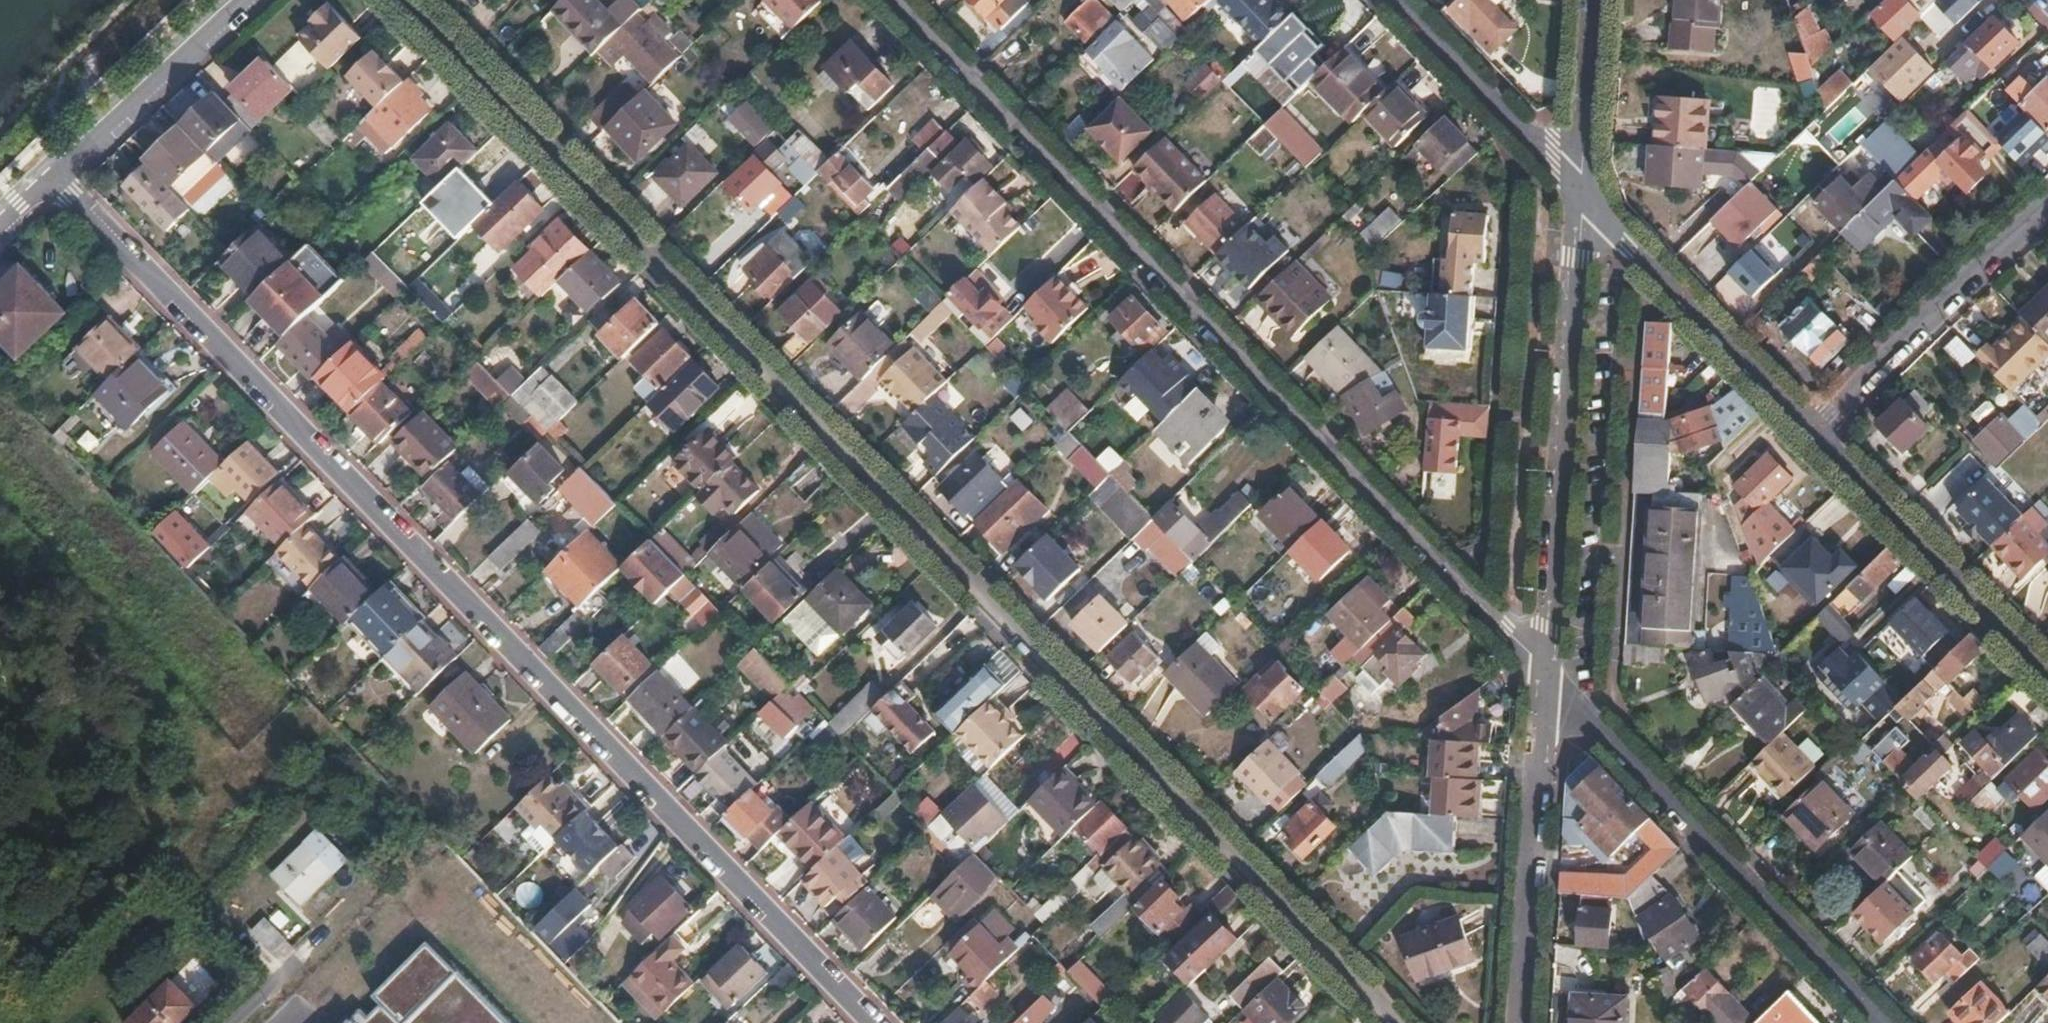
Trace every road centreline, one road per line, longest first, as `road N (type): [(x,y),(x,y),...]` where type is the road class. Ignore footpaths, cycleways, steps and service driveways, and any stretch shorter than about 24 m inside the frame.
road 1 (residential): [(1393,1022),(410,0)]
road 2 (residential): [(57,173),(879,1022)]
road 3 (residential): [(902,0),(1544,669)]
road 4 (residential): [(1881,1022),(1544,669)]
road 5 (residential): [(1586,183),(1544,669)]
road 6 (residential): [(1544,669),(1518,1022)]
road 7 (residential): [(1586,183),(1628,244),(1819,429)]
road 8 (residential): [(2047,674),(1819,429)]
road 9 (residential): [(2047,204),(1819,429)]
road 10 (residential): [(1407,0),(1586,183)]
road 11 (residential): [(242,0),(57,173)]
road 12 (residential): [(1597,0),(1586,183)]

